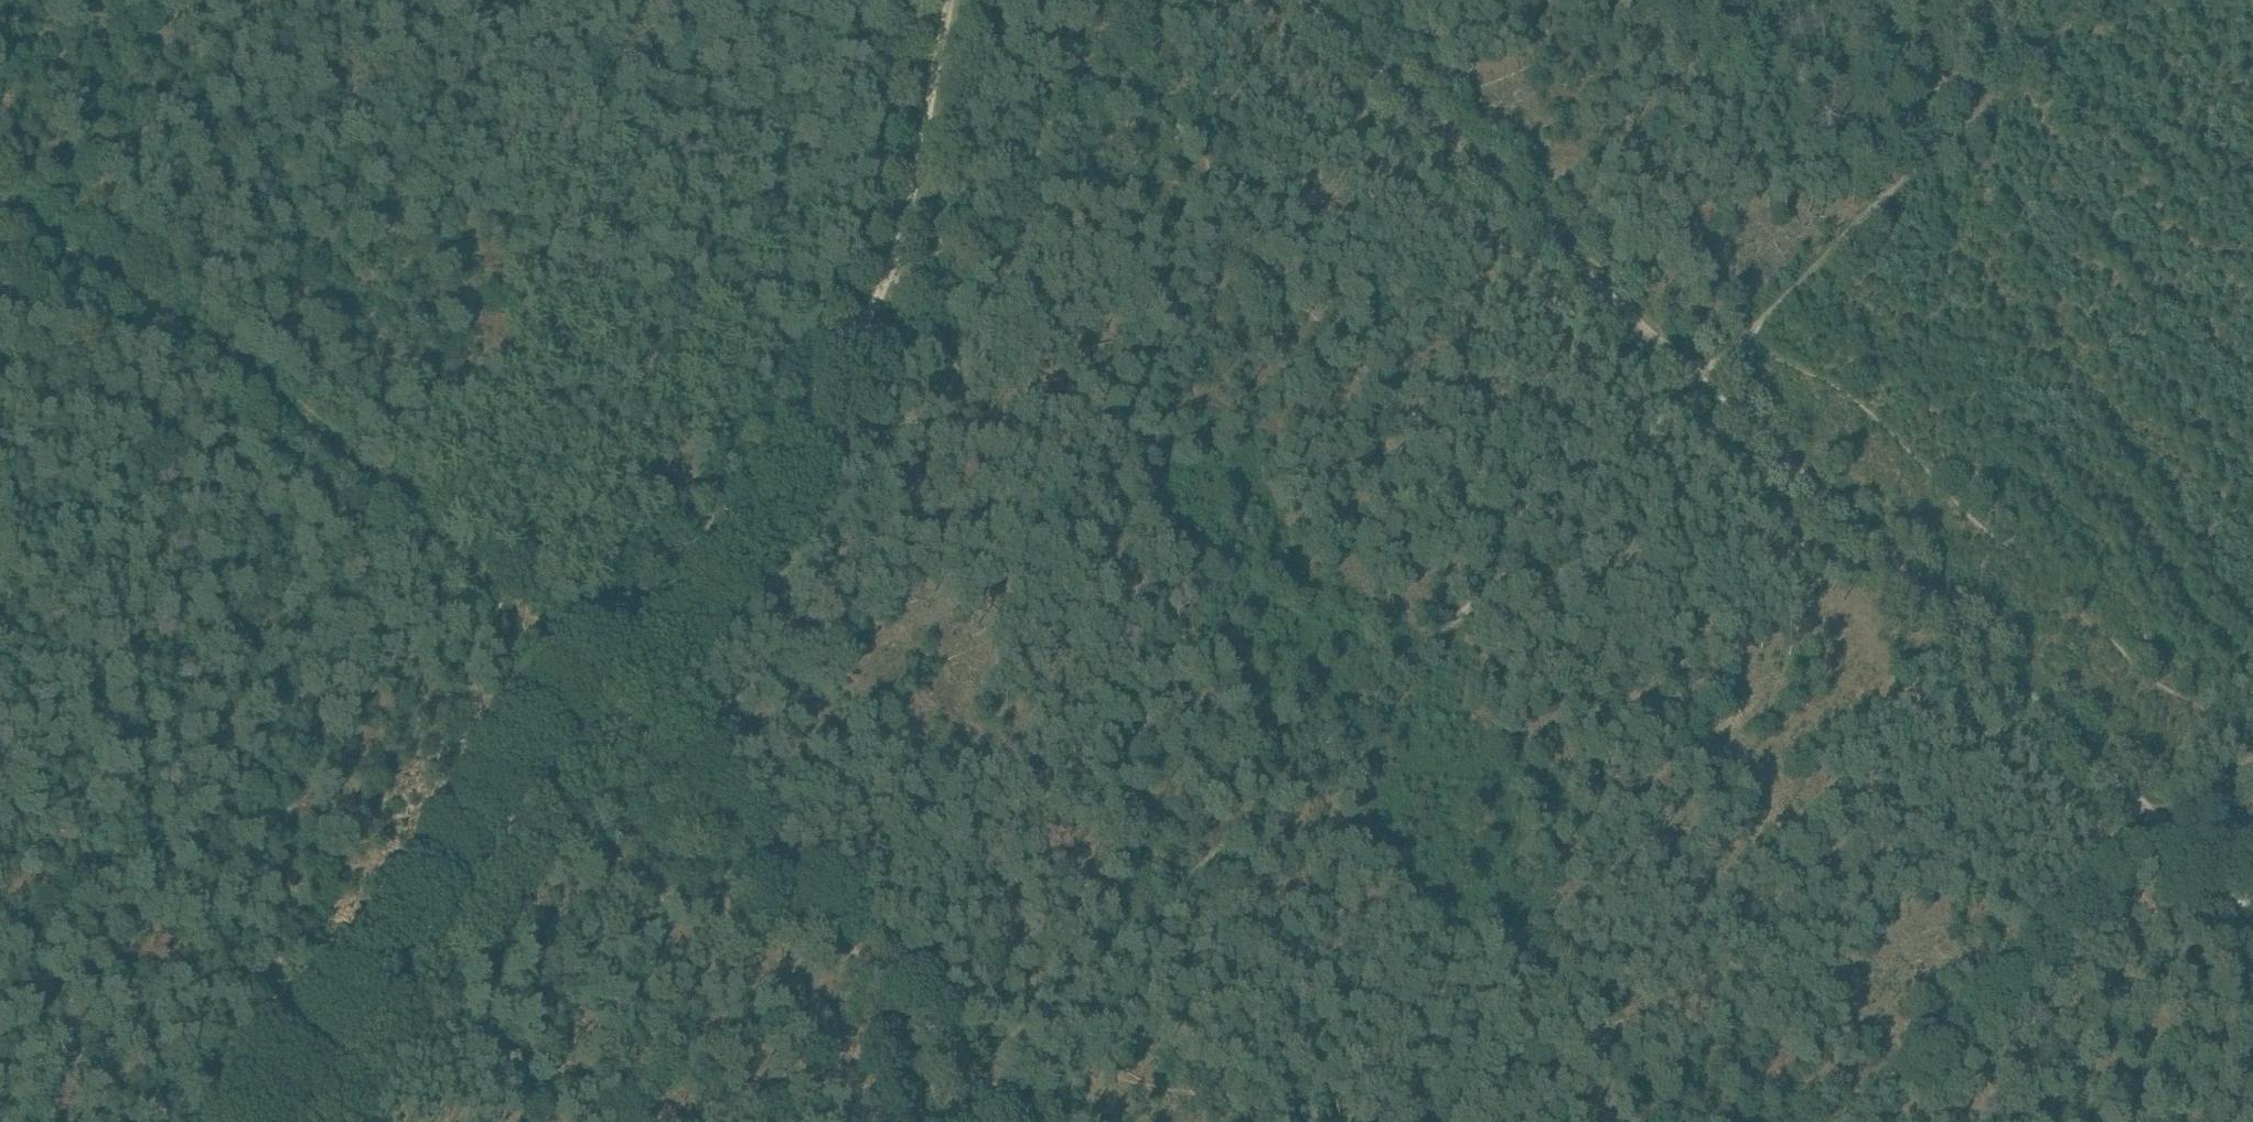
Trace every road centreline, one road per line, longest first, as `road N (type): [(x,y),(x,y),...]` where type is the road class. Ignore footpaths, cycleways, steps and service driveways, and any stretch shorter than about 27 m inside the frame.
road 1 (track): [(600,693),(861,337),(886,291),(905,238),(952,0)]
road 2 (track): [(1530,547),(978,1081)]
road 3 (track): [(1705,377),(2252,914)]
road 4 (track): [(1297,0),(1705,377)]
road 5 (track): [(2099,0),(1736,347)]
road 6 (track): [(1705,377),(1530,547)]

